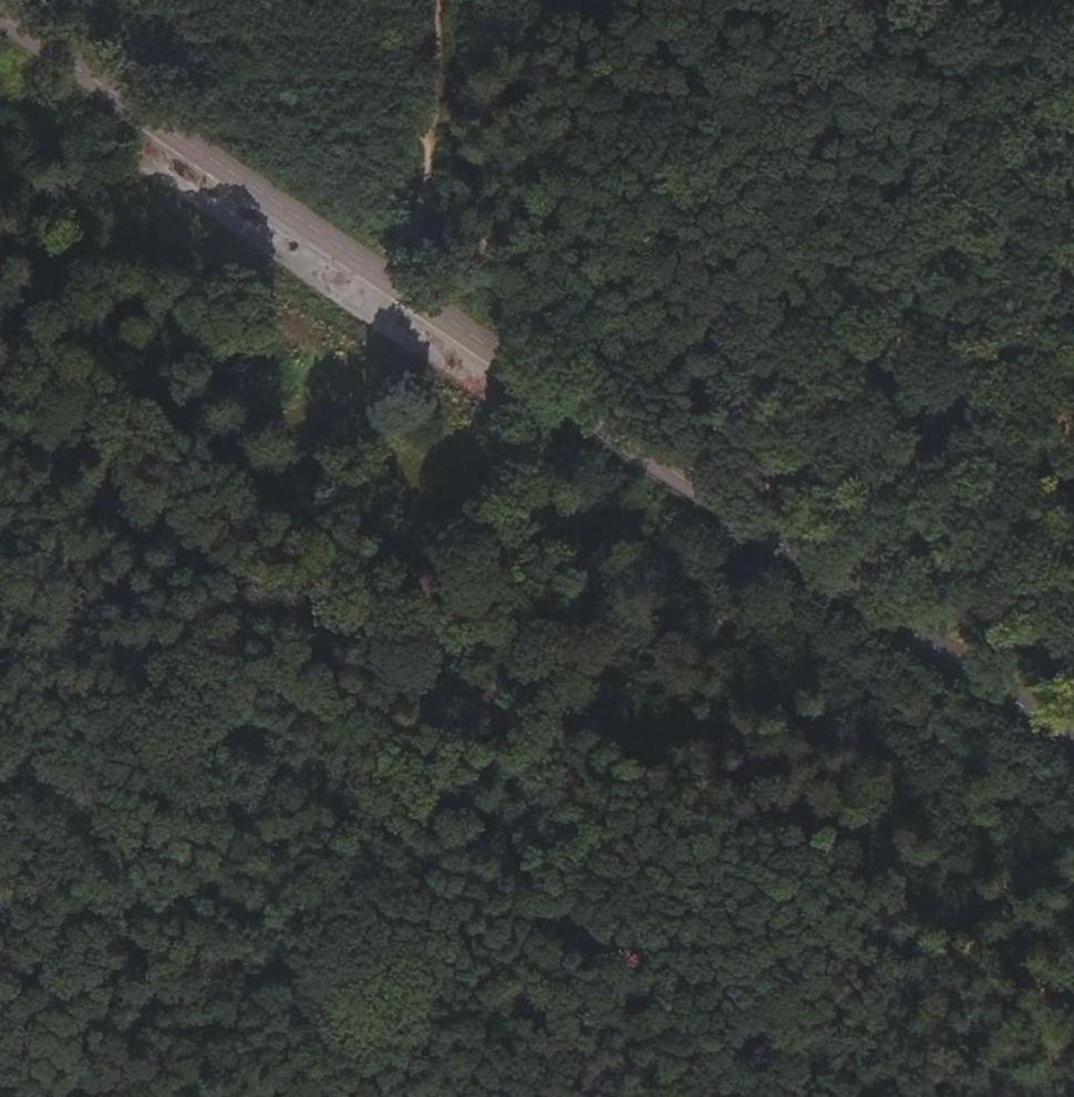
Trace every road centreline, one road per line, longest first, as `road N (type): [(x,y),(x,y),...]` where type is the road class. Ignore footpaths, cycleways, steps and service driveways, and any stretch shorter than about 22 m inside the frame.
road 1 (tertiary): [(0,22),(1073,744)]

